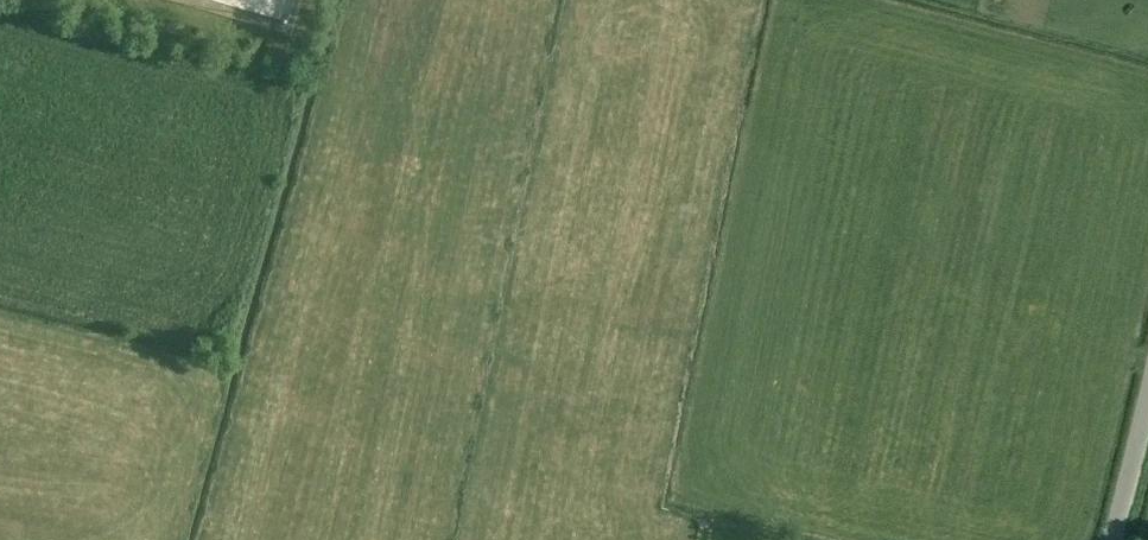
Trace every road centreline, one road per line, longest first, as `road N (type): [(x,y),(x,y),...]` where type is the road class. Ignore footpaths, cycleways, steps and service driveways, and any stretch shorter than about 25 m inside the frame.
road 1 (unclassified): [(1109,539),(1147,388)]

